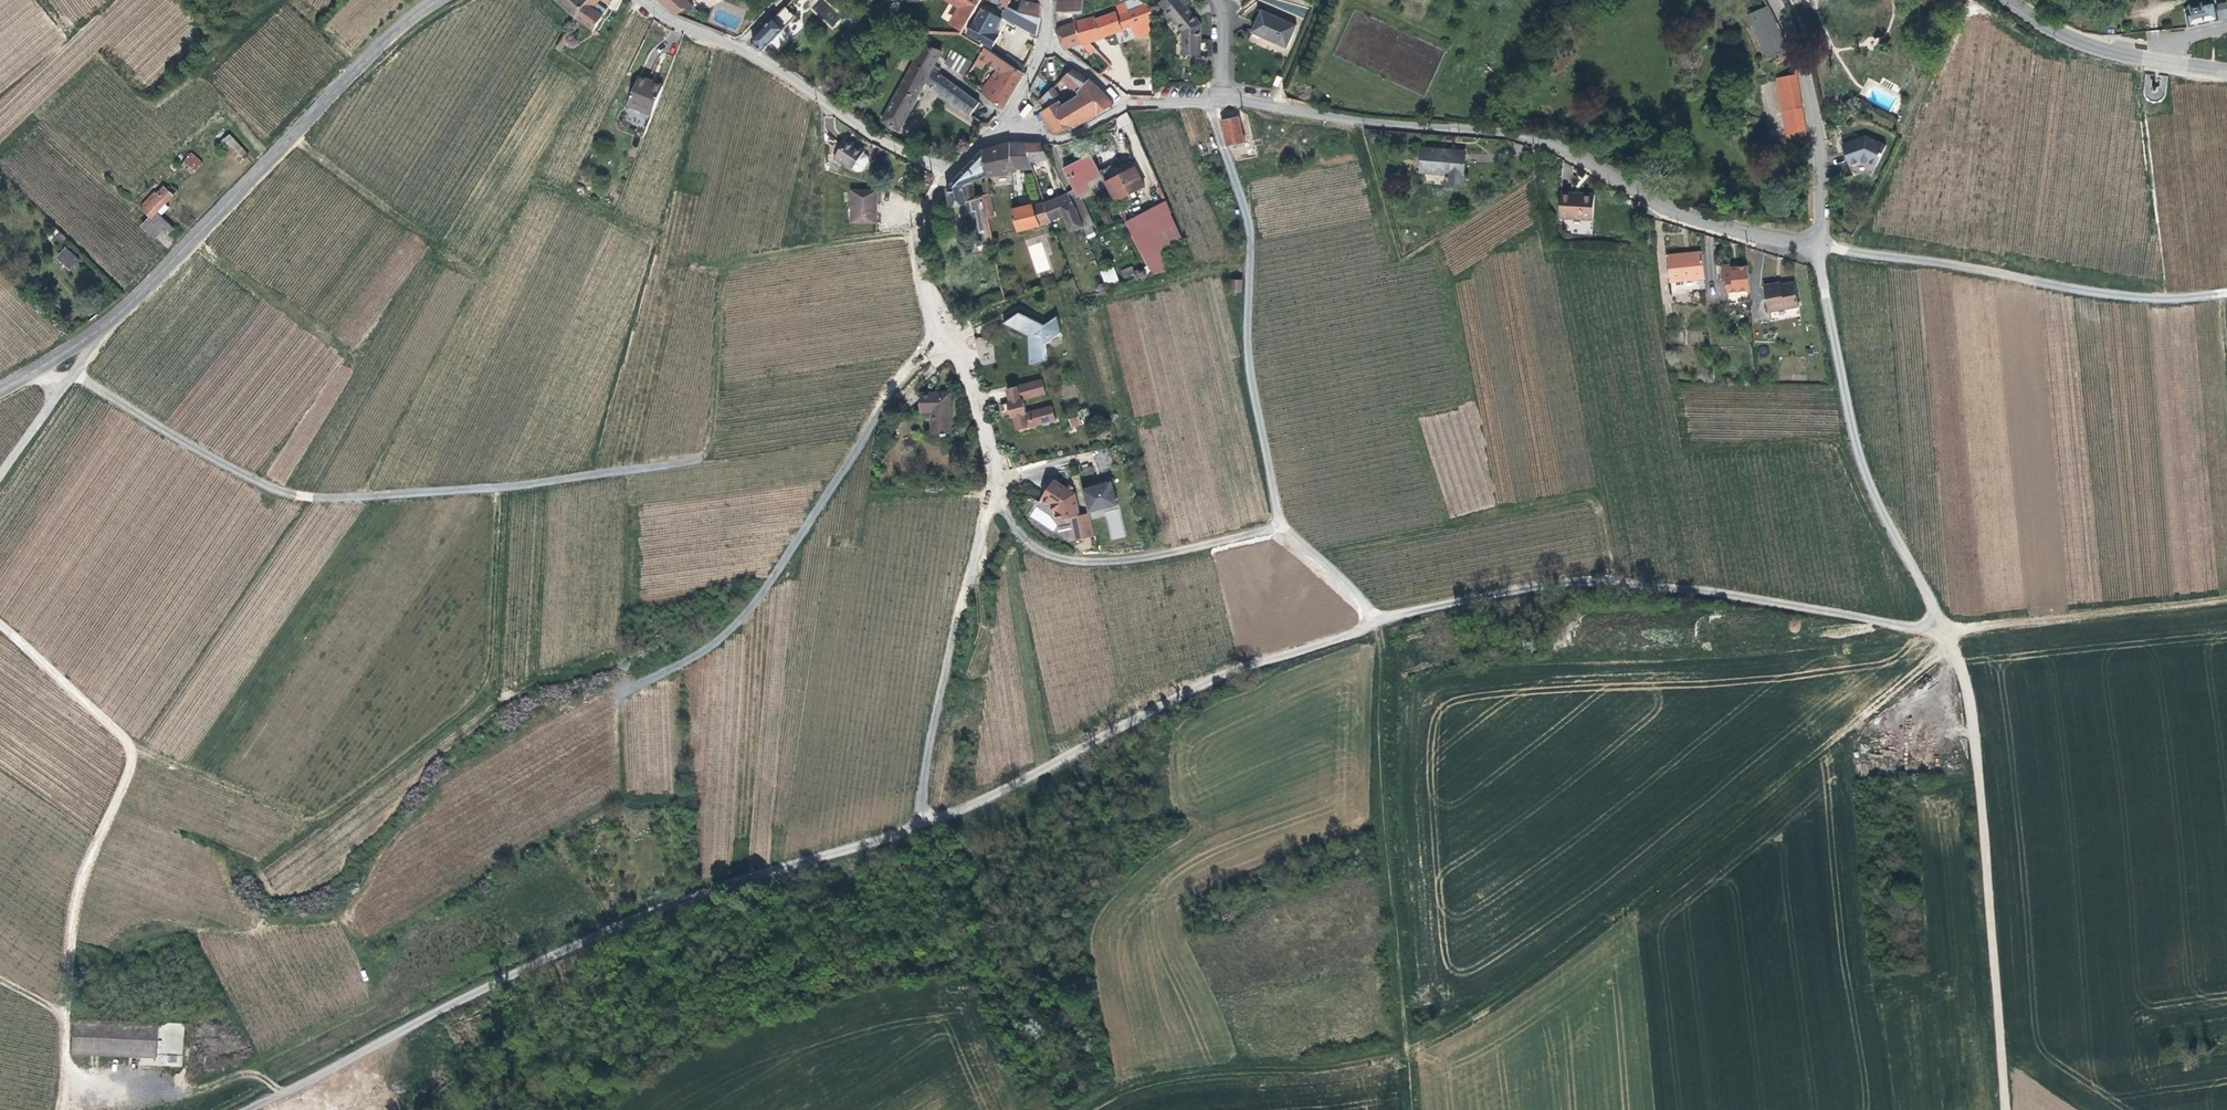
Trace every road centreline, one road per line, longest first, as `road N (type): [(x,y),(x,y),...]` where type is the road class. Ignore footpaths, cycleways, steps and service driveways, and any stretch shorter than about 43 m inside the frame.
road 1 (track): [(1378,623),(1239,668),(1012,788),(916,829),(632,921),(246,1109)]
road 2 (track): [(941,337),(893,391),(752,606),(709,647),(620,694),(622,792),(357,948),(374,1007),(251,1074)]
road 3 (track): [(74,371),(191,447),(291,494),(499,489),(671,464),(698,459),(712,444),(719,310),(733,262),(919,236)]
road 4 (track): [(1950,637),(1705,846),(1457,1028),(1408,1051),(1329,1069),(1164,1078),(1086,1109)]
road 5 (residential): [(1774,0),(1797,46),(1815,125),(1818,246),(1668,212),(1530,139),(1221,102)]
road 6 (track): [(1932,603),(1882,514),(1857,447),(1818,246),(2096,294),(2226,293)]
road 7 (track): [(499,489),(485,681),(462,710),(365,788),(322,815),(278,807),(131,747)]
road 8 (tertiary): [(0,390),(124,310),(359,67),(439,0)]
road 9 (track): [(1378,623),(1588,582),(1715,591),(1921,628),(1932,603)]
road 10 (track): [(62,1109),(74,915),(131,747),(0,624)]
road 11 (track): [(1378,623),(1281,527),(1248,358),(1249,226),(1223,148)]
road 12 (track): [(1932,603),(1970,703),(2005,1109)]
road 13 (residential): [(984,523),(997,486),(969,367),(941,337),(919,236),(948,172)]
road 14 (residential): [(948,172),(768,64),(639,0)]
road 15 (track): [(997,486),(1023,539),(1062,559),(1155,556),(1281,527)]
road 16 (track): [(984,523),(943,675),(916,829)]
road 17 (track): [(1948,632),(2226,600)]
road 18 (track): [(2143,59),(2140,100),(2167,298)]
road 19 (tertiary): [(2007,0),(2100,49),(2226,71)]
road 20 (track): [(63,1100),(142,1100),(251,1074),(283,1093)]
road 21 (track): [(0,477),(98,332)]
road 22 (residential): [(1001,128),(1065,136),(1128,102)]

